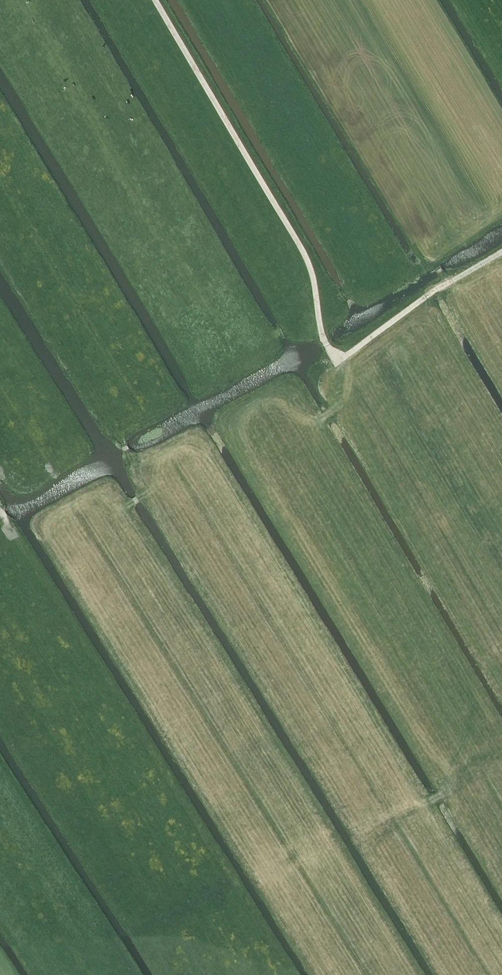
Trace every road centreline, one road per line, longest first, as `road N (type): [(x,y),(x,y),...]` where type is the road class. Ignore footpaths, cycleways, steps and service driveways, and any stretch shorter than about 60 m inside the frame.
road 1 (track): [(154,0),(306,257),(321,336),(333,355),(344,357),(501,252)]

